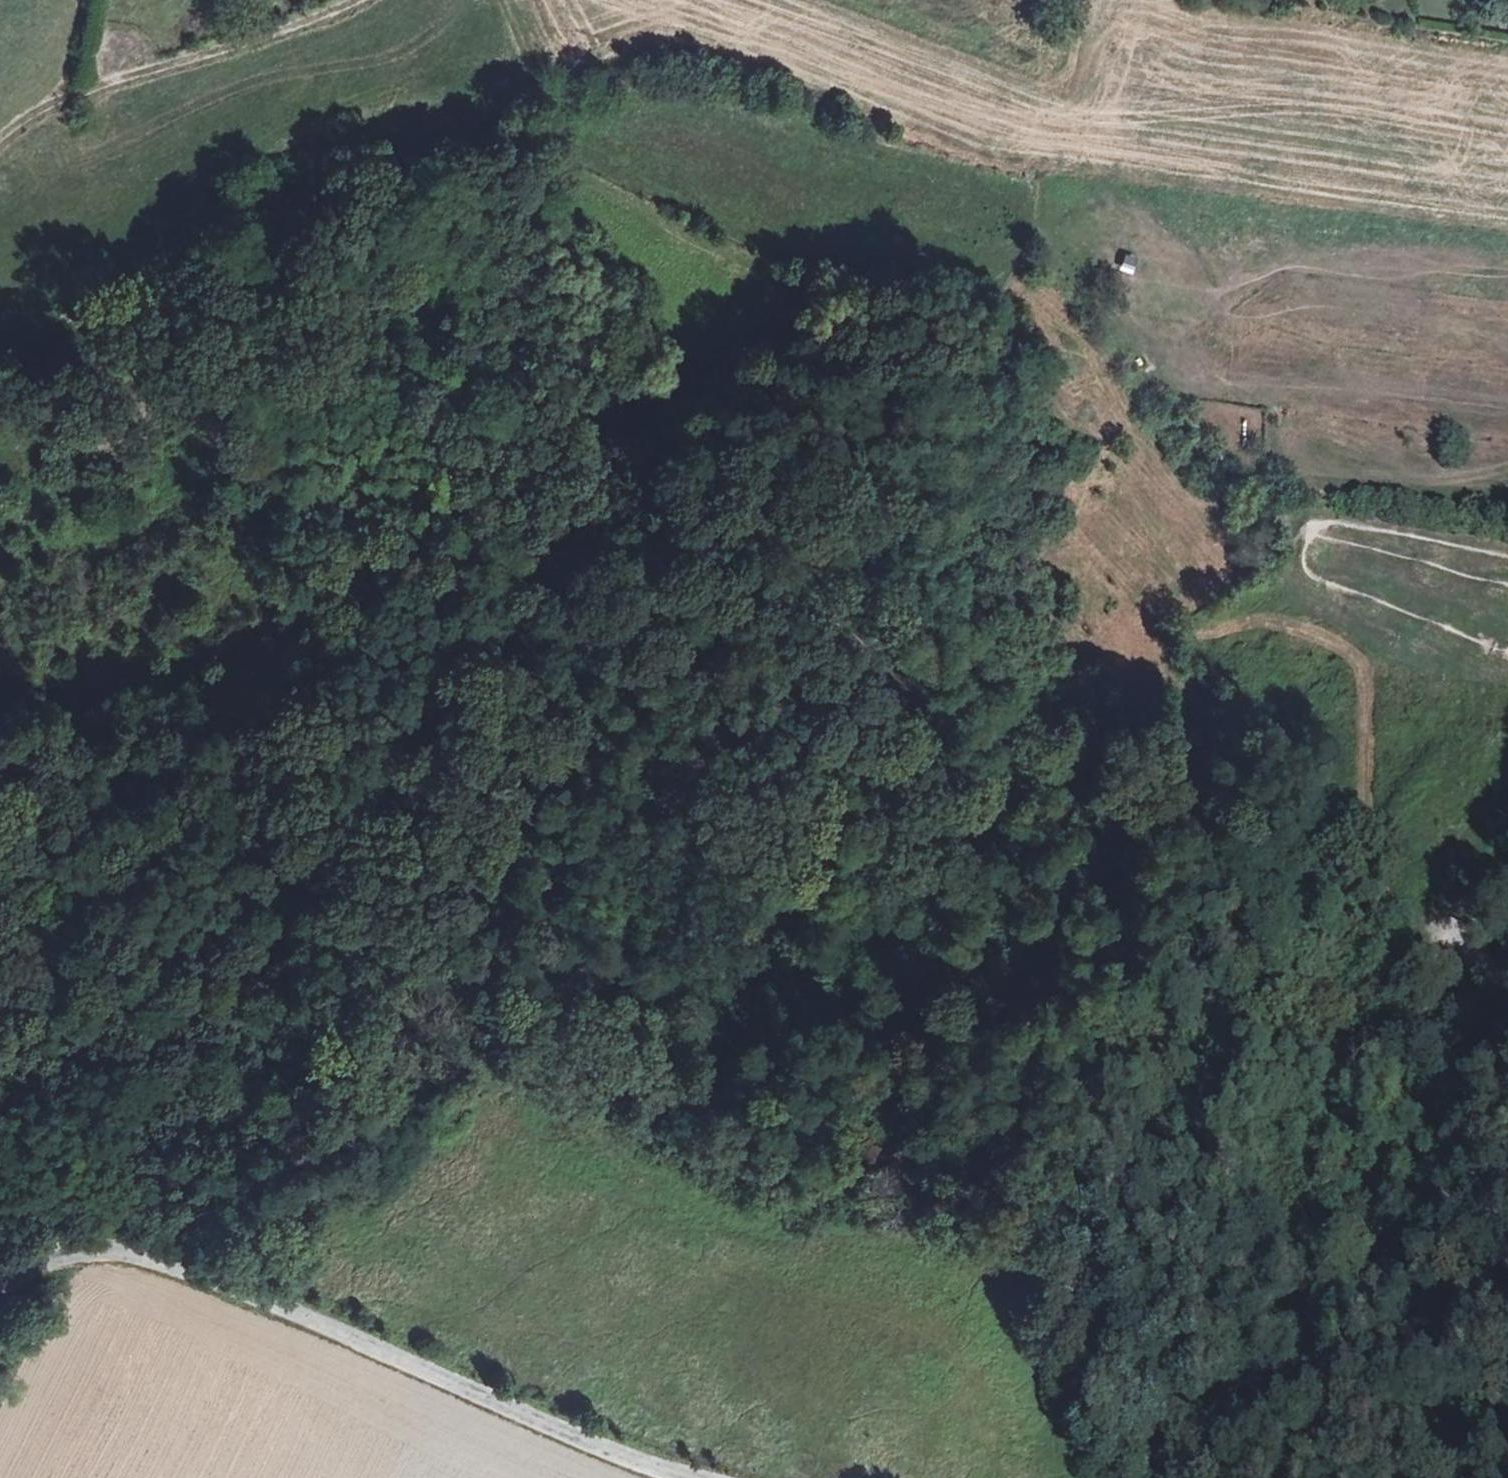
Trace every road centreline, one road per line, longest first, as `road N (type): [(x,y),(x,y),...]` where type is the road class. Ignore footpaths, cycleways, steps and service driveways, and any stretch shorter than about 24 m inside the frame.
road 1 (unclassified): [(0,1282),(67,1247),(154,1258),(697,1477)]
road 2 (unclassified): [(1507,869),(1464,927),(1468,950),(1507,969)]

